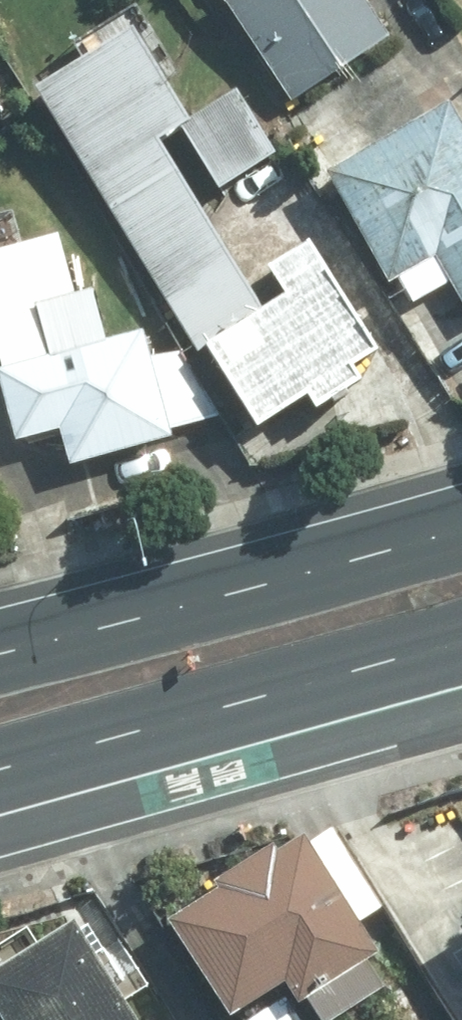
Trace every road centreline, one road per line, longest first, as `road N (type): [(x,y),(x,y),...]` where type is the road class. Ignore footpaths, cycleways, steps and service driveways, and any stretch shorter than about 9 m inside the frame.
road 1 (primary): [(461,670),(0,796)]
road 2 (primary): [(0,631),(461,514)]

